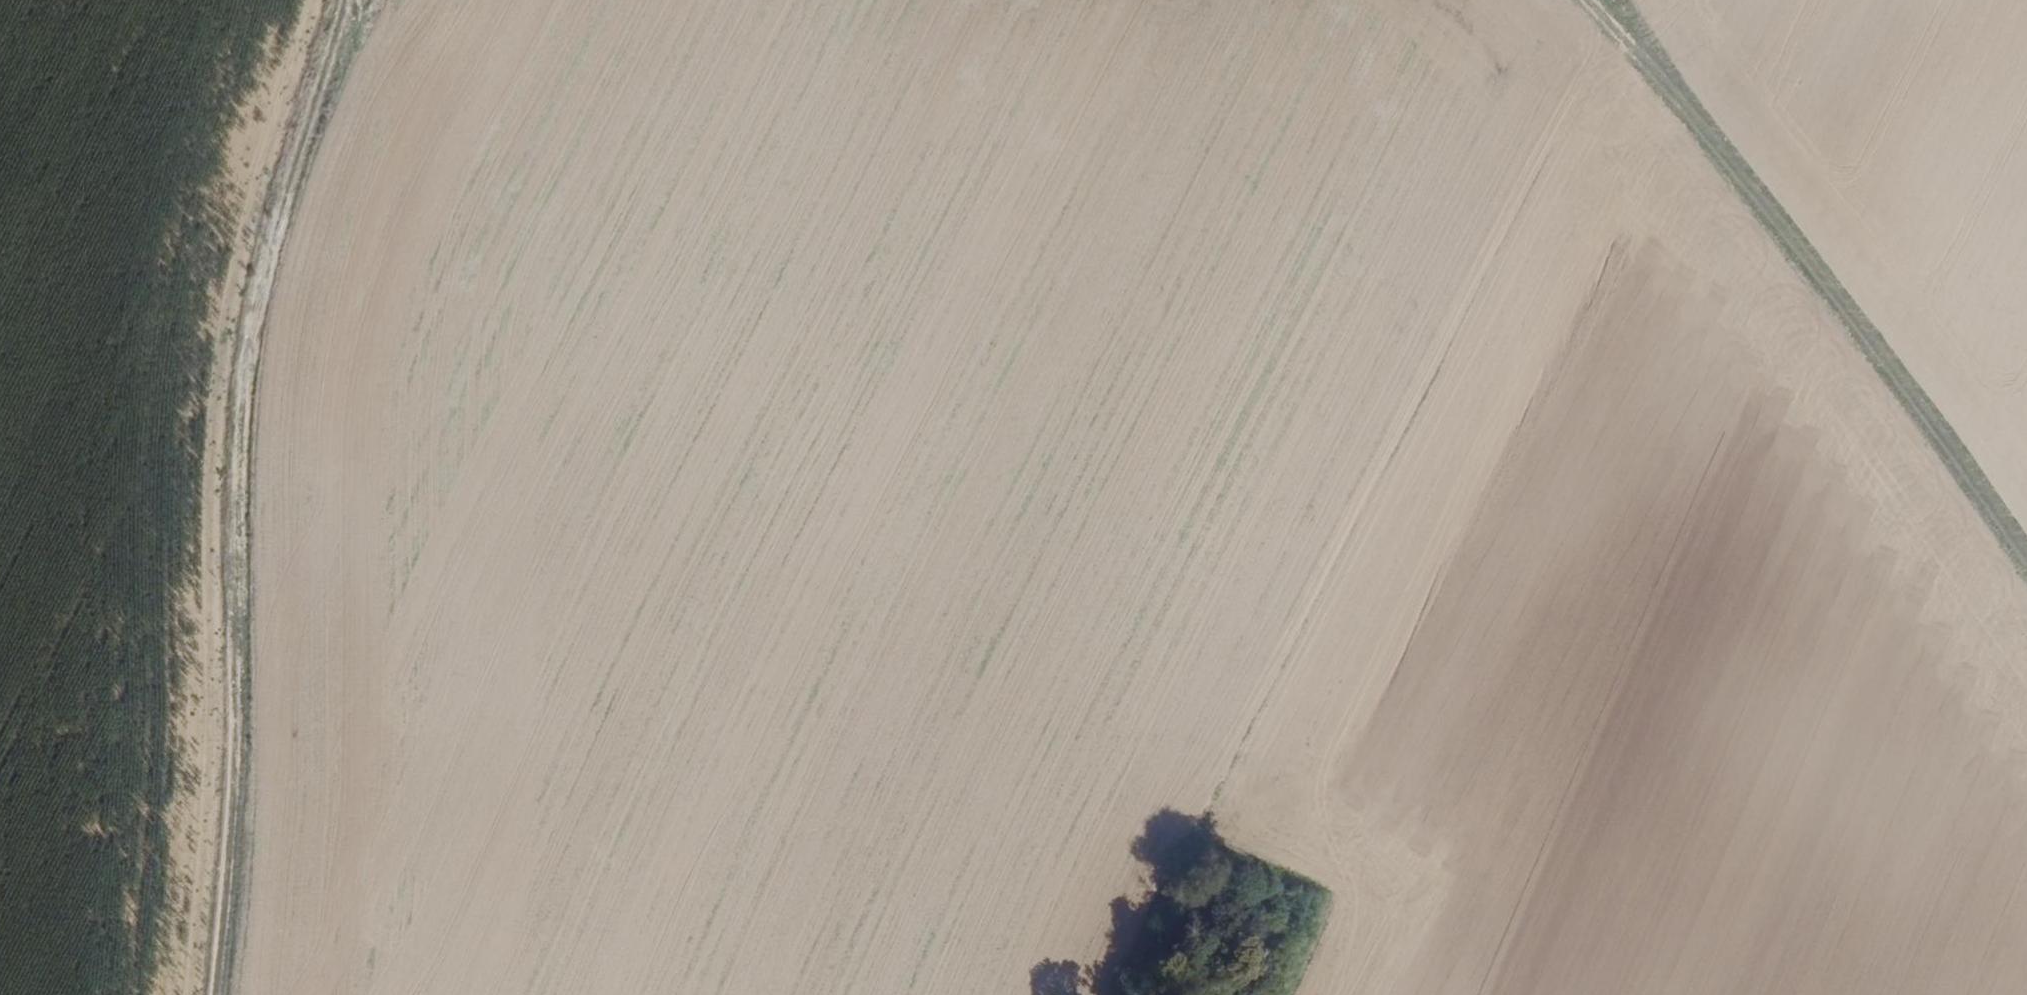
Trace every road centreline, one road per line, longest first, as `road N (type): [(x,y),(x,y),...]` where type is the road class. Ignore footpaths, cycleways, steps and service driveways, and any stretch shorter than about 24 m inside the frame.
road 1 (track): [(230,994),(255,339),(353,0)]
road 2 (track): [(1601,0),(2026,598)]

